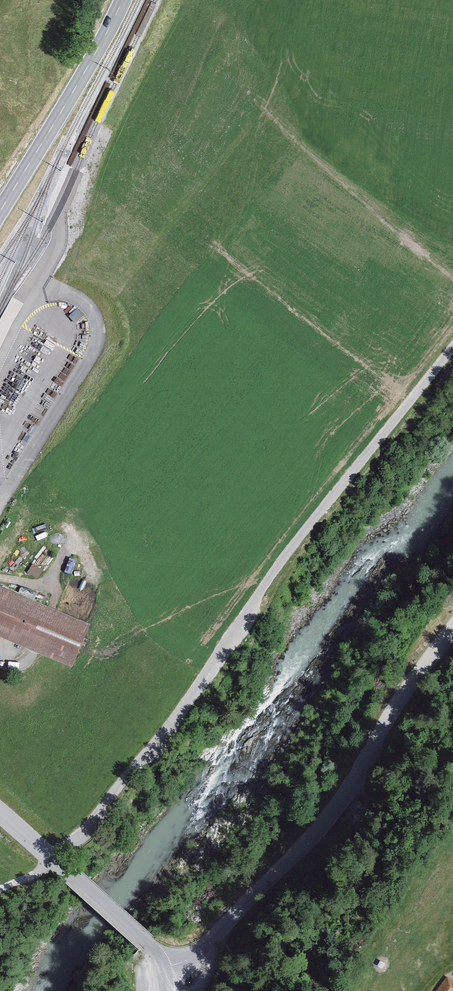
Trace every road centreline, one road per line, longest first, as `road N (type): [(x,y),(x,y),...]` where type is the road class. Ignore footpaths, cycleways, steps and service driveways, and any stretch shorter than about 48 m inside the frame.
road 1 (track): [(452,365),(58,862)]
road 2 (tertiary): [(0,811),(152,947),(171,975),(165,990)]
road 3 (secondary): [(0,211),(123,0)]

